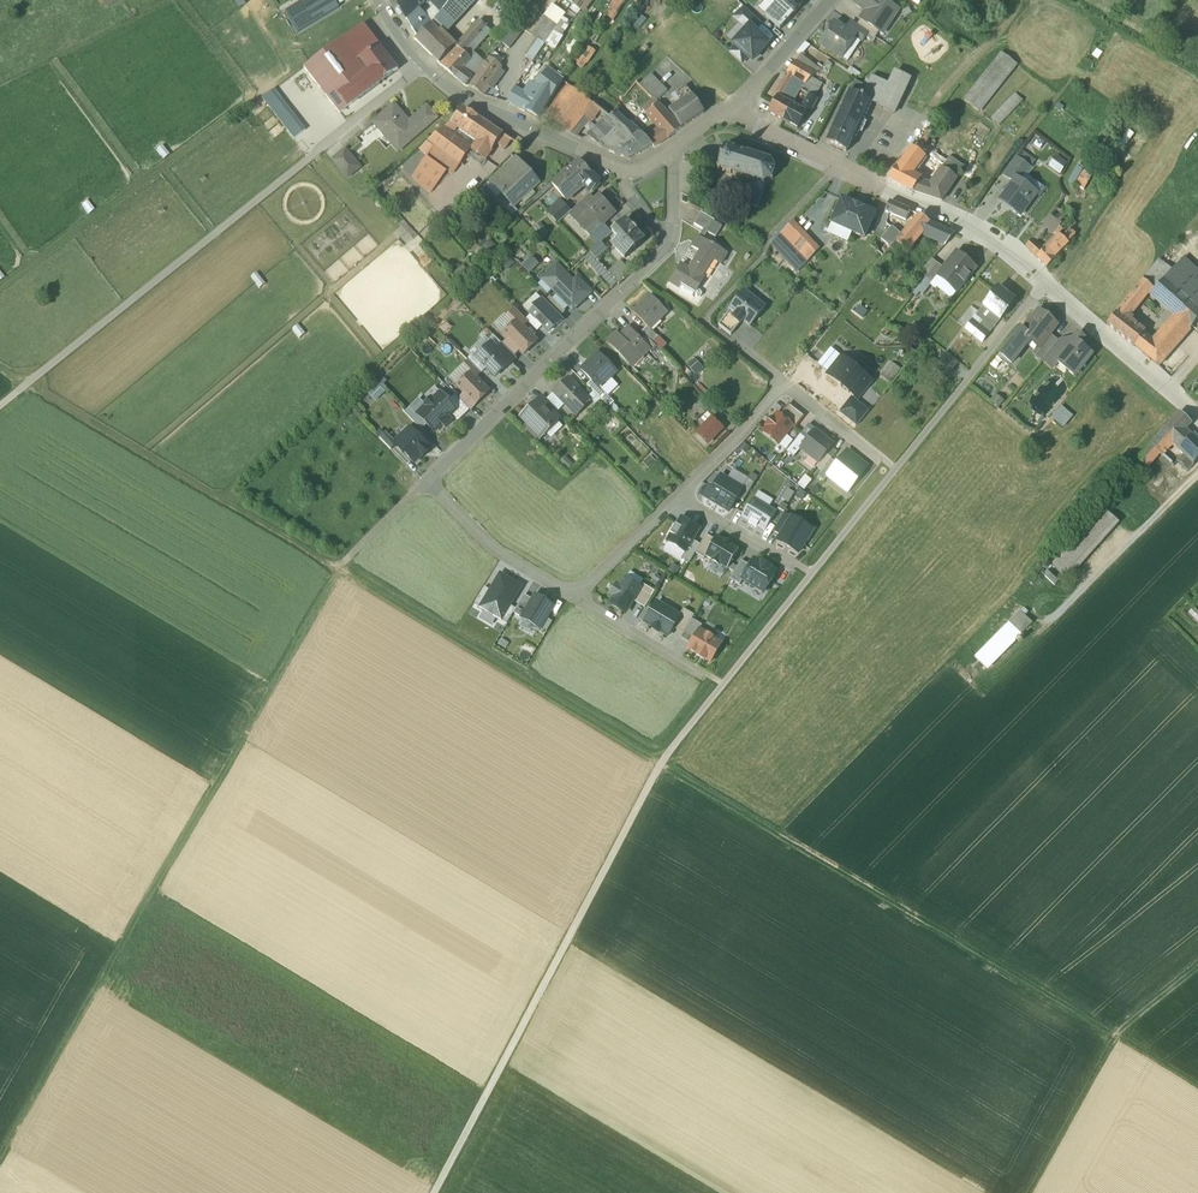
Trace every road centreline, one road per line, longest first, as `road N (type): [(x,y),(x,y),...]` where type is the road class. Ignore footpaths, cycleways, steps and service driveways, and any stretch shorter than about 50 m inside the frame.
road 1 (track): [(1197,1087),(0,369)]
road 2 (track): [(434,1192),(661,764),(887,480)]
road 3 (track): [(417,490),(341,570),(0,1173)]
road 4 (residential): [(1197,415),(995,243),(814,160),(730,111)]
road 5 (track): [(0,406),(423,63)]
road 6 (residential): [(669,236),(428,478)]
road 7 (residential): [(622,166),(456,94),(405,43),(381,0)]
road 8 (track): [(1045,280),(887,480)]
road 9 (residential): [(575,598),(496,550),(428,478)]
road 10 (track): [(1029,1192),(1114,1036)]
road 11 (residential): [(679,494),(781,380)]
road 12 (residential): [(832,0),(730,111)]
road 13 (residential): [(705,674),(575,598)]
road 14 (residential): [(575,598),(679,494)]
road 15 (residential): [(795,565),(679,494)]
road 16 (residential): [(781,380),(880,457)]

